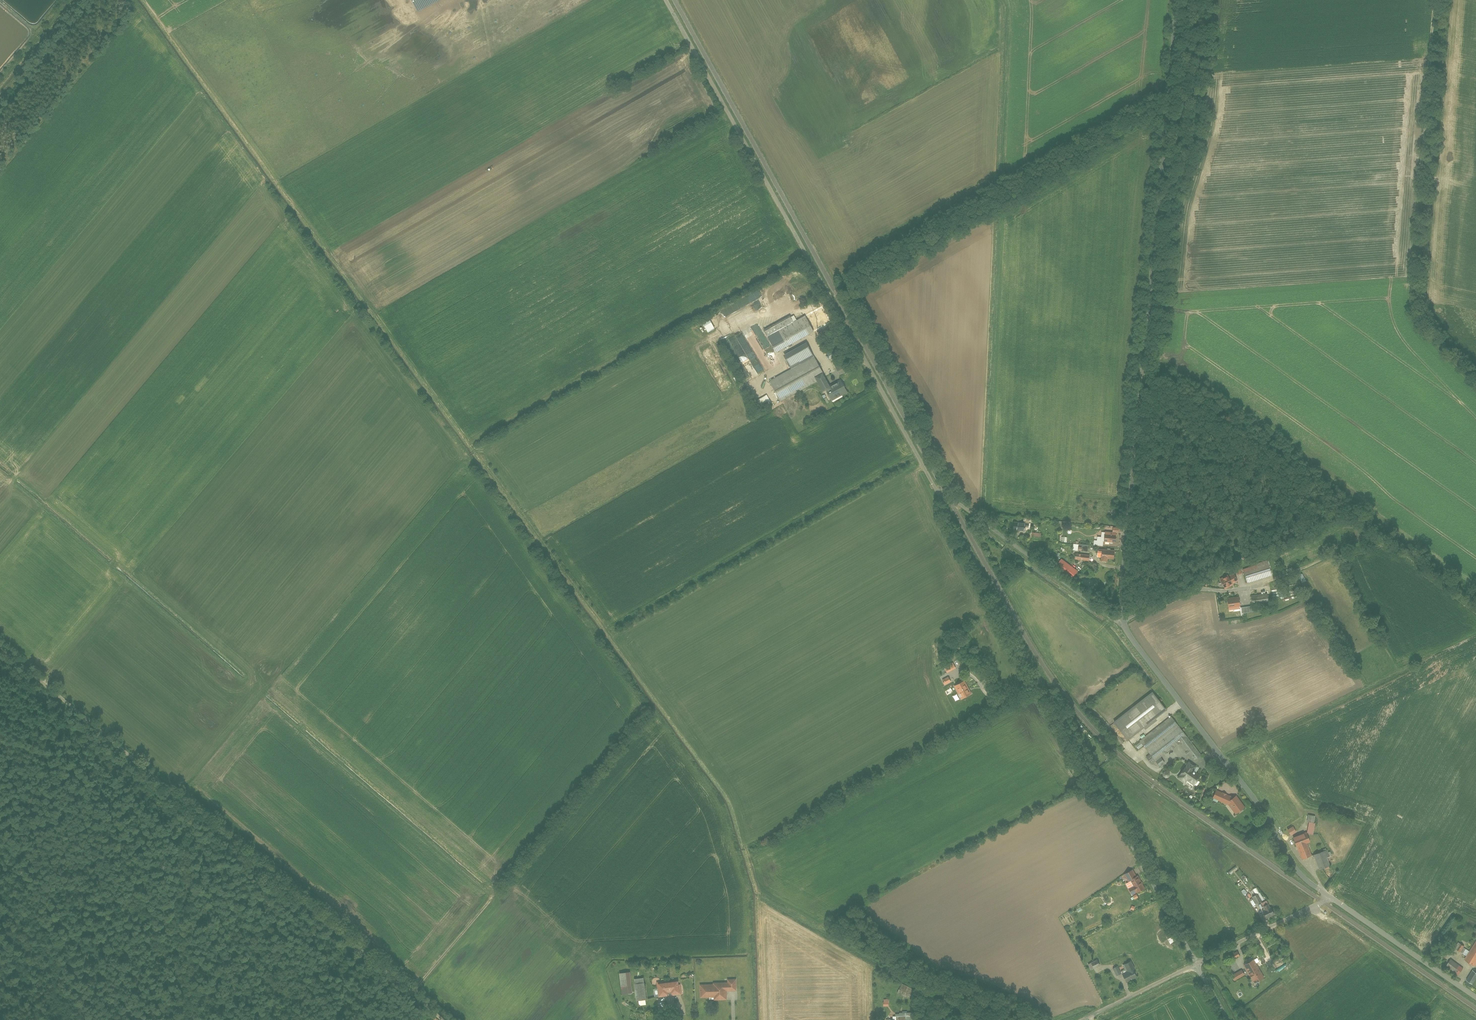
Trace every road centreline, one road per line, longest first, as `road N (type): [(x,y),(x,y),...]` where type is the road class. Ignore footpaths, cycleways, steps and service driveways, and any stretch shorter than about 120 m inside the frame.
road 1 (residential): [(1178,0),(1122,621)]
road 2 (unclassified): [(0,648),(444,1019)]
road 3 (unclassified): [(665,0),(937,495)]
road 4 (unclassified): [(937,495),(1195,965)]
road 5 (track): [(1475,384),(1420,325),(1411,292),(1434,0)]
road 6 (track): [(857,287),(1169,99)]
road 7 (residential): [(1331,897),(1300,876),(1122,621)]
road 8 (track): [(1475,600),(1382,540),(1228,591)]
road 9 (residential): [(1122,621),(937,495)]
road 10 (residential): [(1475,998),(1331,897)]
road 11 (unclassified): [(1331,897),(1195,965)]
road 12 (unclassified): [(1195,965),(1082,1019)]

